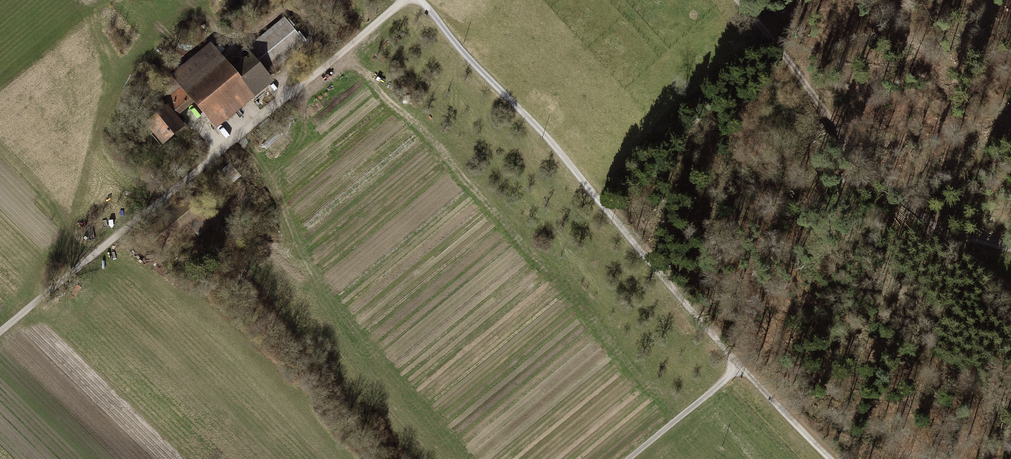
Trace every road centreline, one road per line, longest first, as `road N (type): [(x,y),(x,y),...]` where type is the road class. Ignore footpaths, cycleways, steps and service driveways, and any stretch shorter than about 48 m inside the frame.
road 1 (track): [(418,0),(596,196),(659,279),(827,458)]
road 2 (track): [(0,332),(404,0)]
road 3 (track): [(1010,294),(885,188),(741,0)]
road 4 (track): [(630,458),(740,368)]

